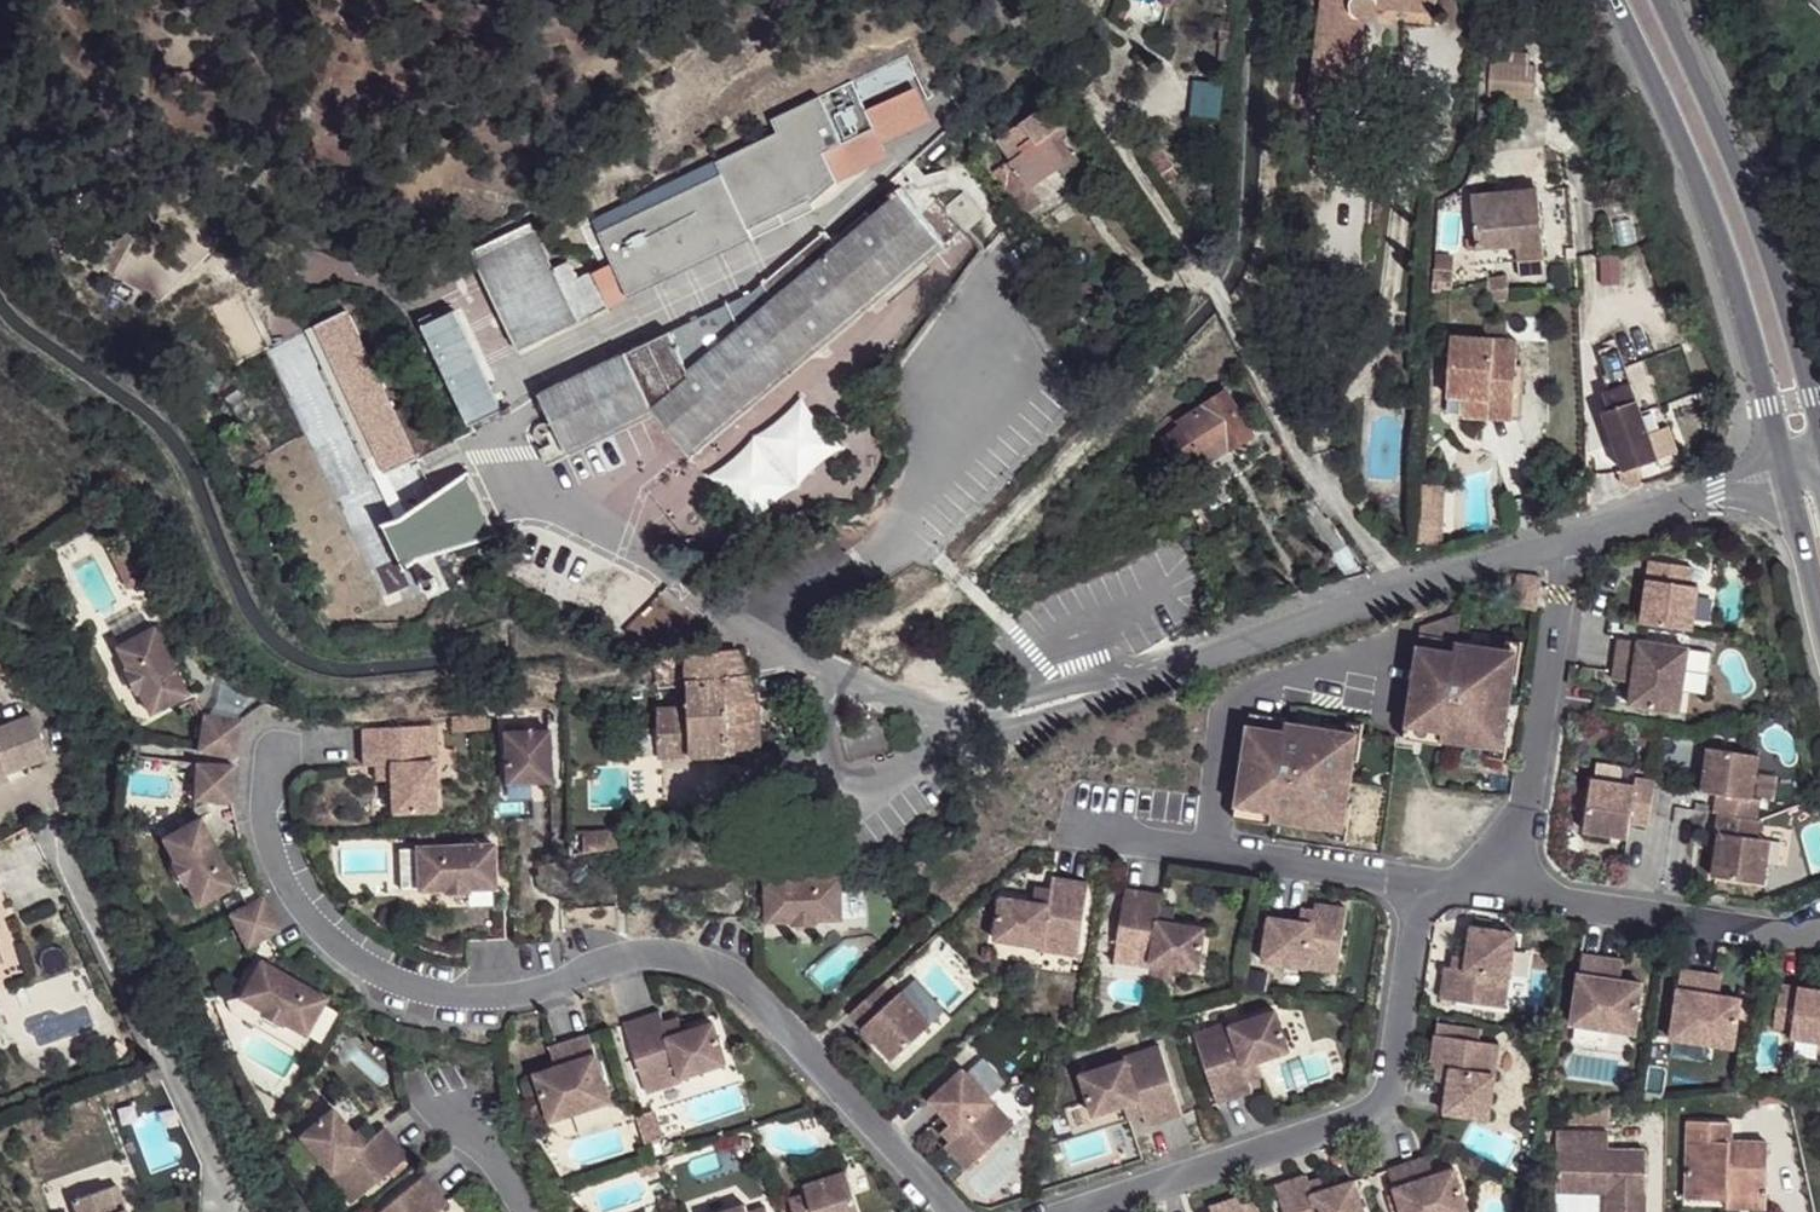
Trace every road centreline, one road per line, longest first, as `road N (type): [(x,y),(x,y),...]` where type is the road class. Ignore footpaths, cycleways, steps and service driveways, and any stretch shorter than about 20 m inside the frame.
road 1 (residential): [(654,604),(953,727),(990,731),(1188,649),(1574,526)]
road 2 (residential): [(275,750),(268,813),(280,864),(303,908),(386,974),(443,994),(497,997),(642,961),(704,962),(737,984),(949,1211)]
road 3 (residential): [(1069,1211),(1373,1106),(1387,1085),(1415,878)]
road 4 (secondary): [(1615,0),(1685,158),(1736,303),(1778,467)]
road 5 (secondary): [(1819,412),(1792,289),(1738,151),(1665,0)]
road 6 (residential): [(1513,891),(1574,526)]
road 7 (residential): [(1209,848),(1226,719),(1240,700),(1387,651)]
road 8 (residential): [(1513,891),(1818,935)]
road 9 (residential): [(1574,526),(1778,467)]
road 10 (residential): [(1415,878),(1209,848)]
road 11 (secondary): [(1778,467),(1819,618)]
road 12 (residential): [(447,1106),(523,1211)]
road 13 (residential): [(1209,848),(1082,830)]

